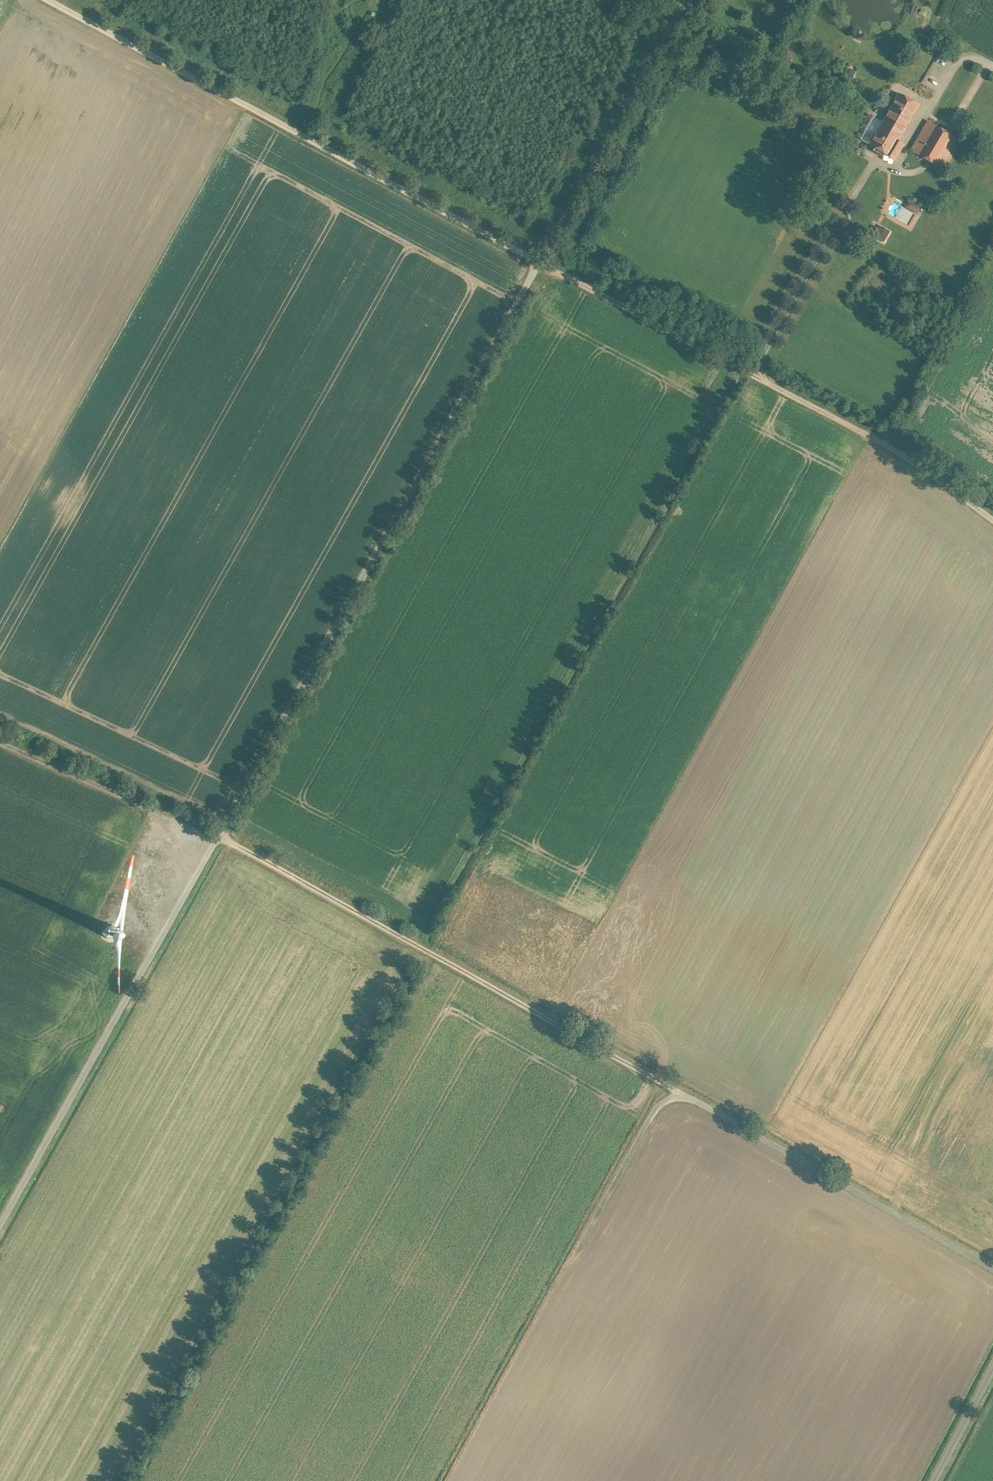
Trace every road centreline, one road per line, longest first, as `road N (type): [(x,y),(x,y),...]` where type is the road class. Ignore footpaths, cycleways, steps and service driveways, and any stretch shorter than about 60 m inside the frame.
road 1 (track): [(684,0),(0,1230)]
road 2 (track): [(51,0),(878,440),(992,521)]
road 3 (track): [(584,1243),(657,1111),(686,1097),(992,1268)]
road 4 (track): [(223,833),(686,1097)]
road 5 (track): [(226,828),(0,727)]
road 6 (track): [(992,1366),(932,1480)]

